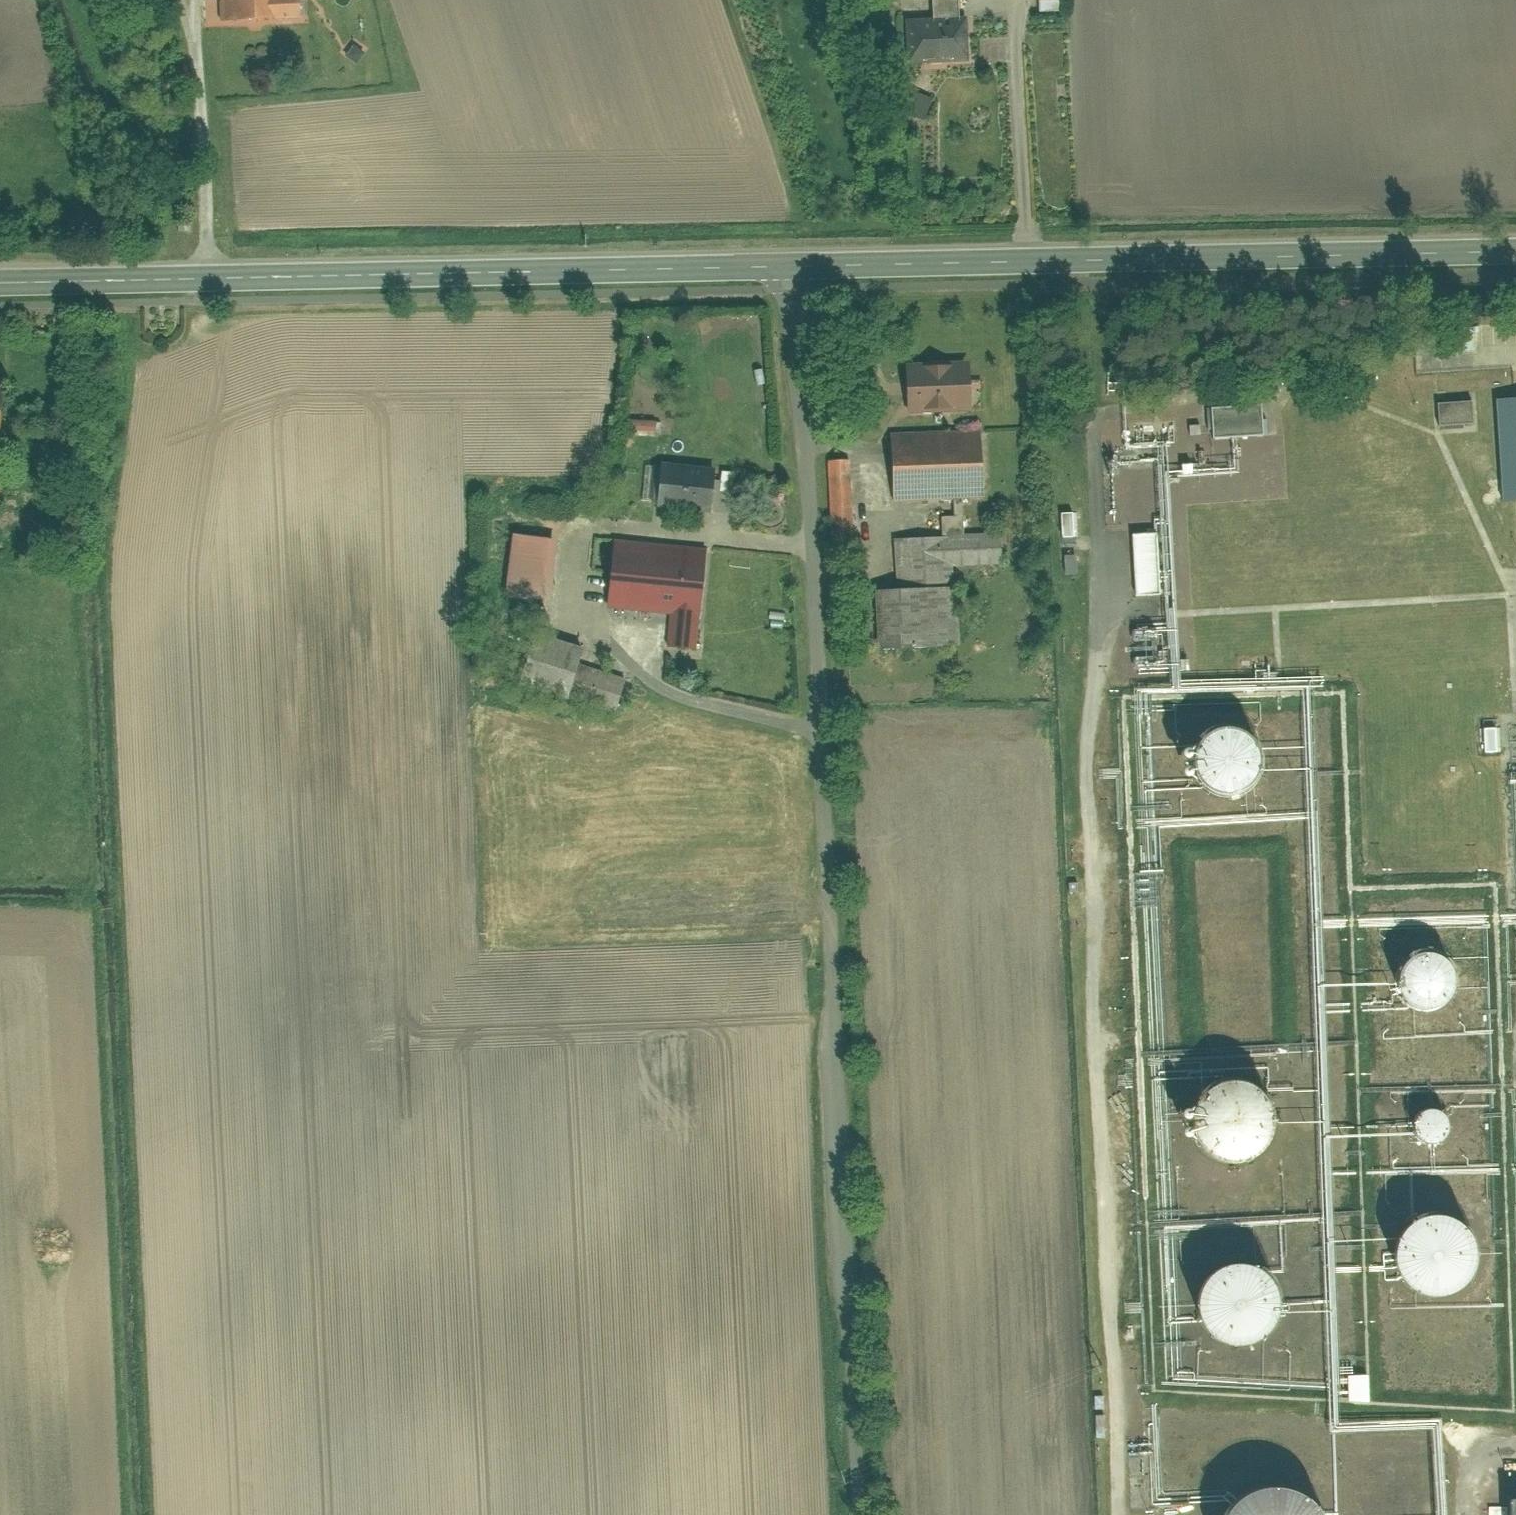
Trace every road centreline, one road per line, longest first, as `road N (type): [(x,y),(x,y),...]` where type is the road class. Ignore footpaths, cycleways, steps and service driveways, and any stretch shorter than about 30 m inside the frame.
road 1 (secondary): [(1515,254),(0,282)]

